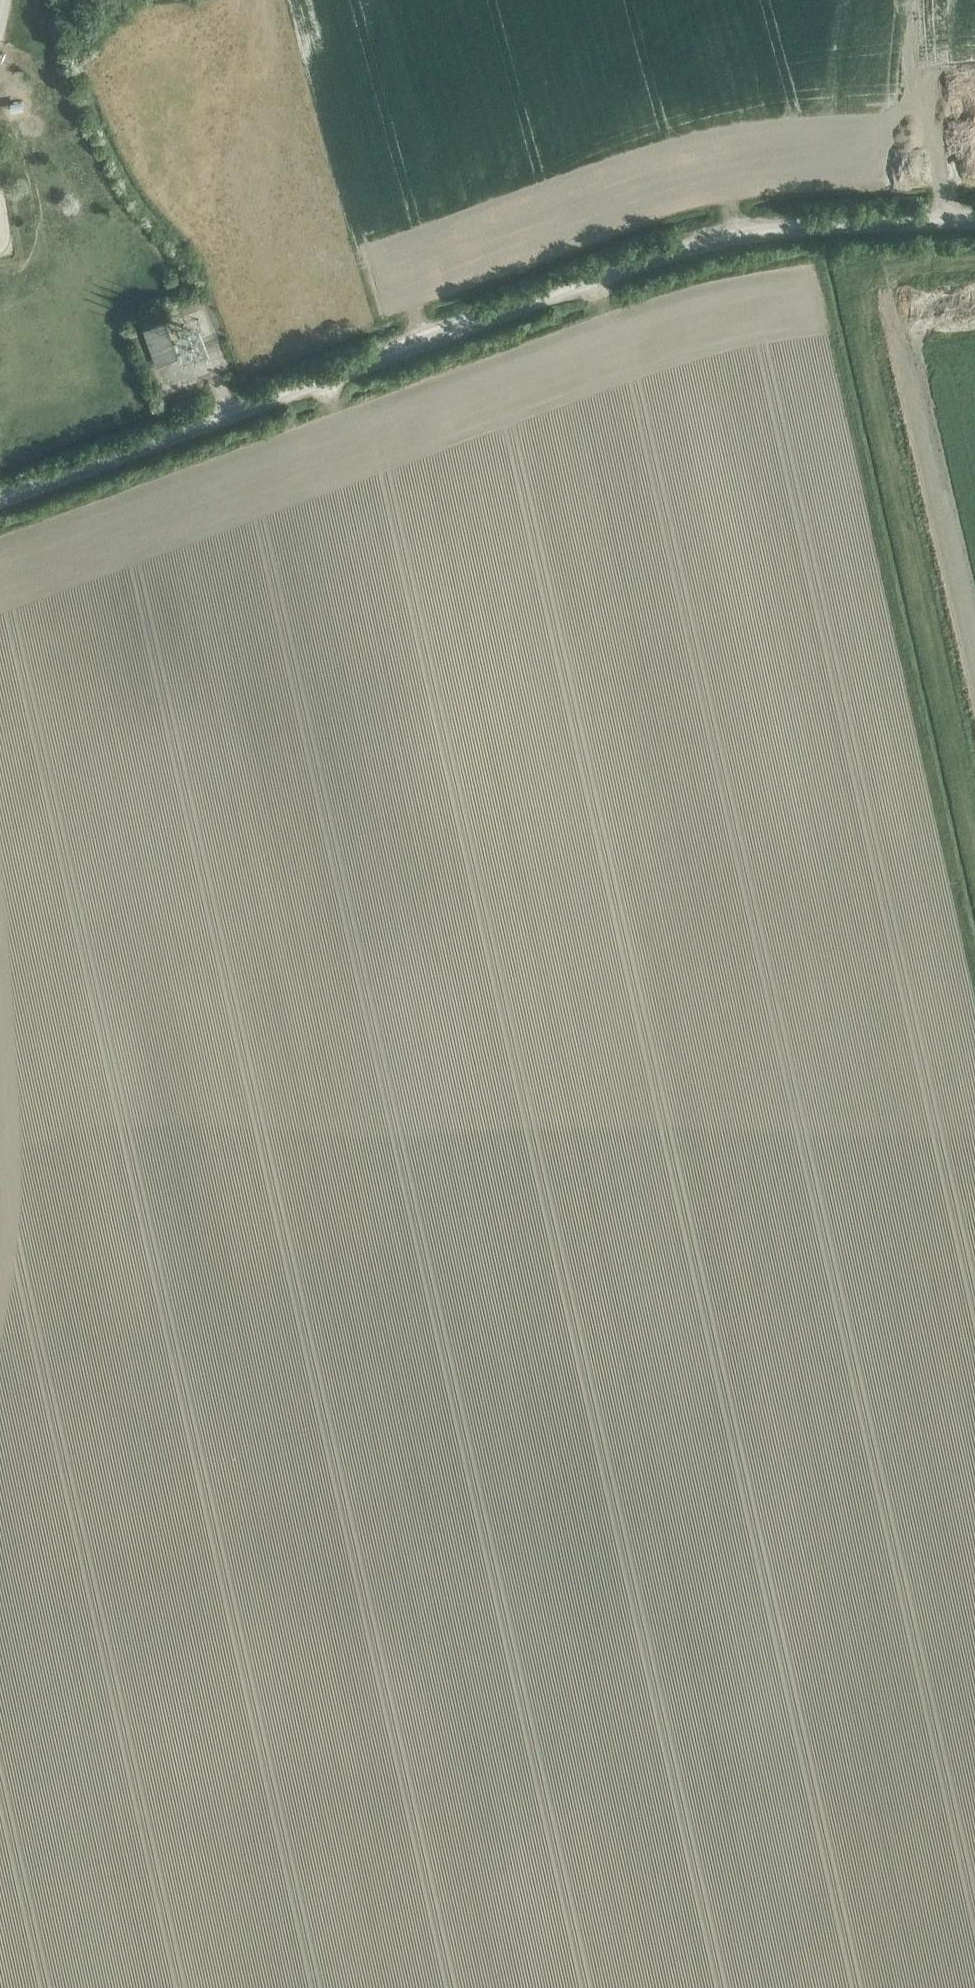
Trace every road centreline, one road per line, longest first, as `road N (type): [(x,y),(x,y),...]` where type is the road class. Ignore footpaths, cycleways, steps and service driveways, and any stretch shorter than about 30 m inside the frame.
road 1 (unclassified): [(0,499),(673,251),(801,227),(974,219)]

